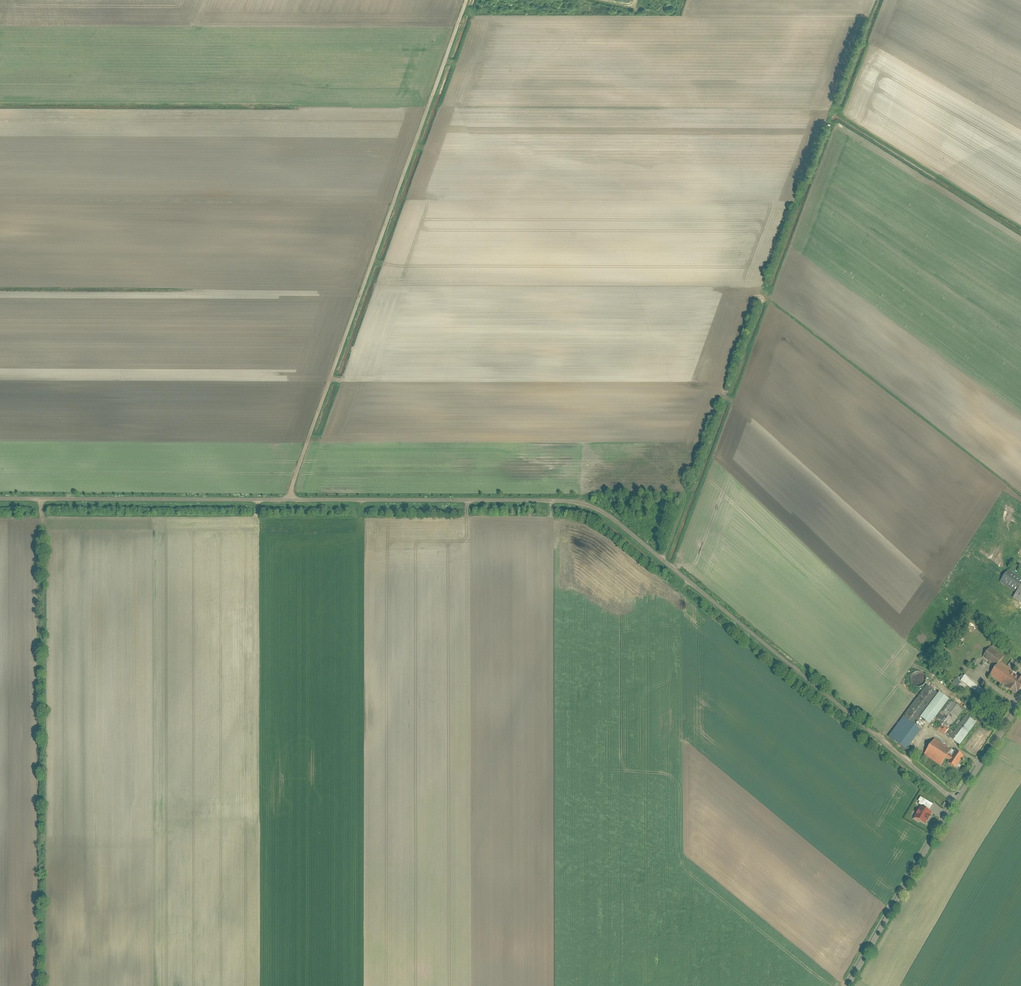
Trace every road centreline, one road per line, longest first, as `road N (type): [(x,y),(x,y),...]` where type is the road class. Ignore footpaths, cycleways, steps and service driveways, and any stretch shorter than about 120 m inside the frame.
road 1 (unclassified): [(954,801),(580,502),(0,498)]
road 2 (track): [(285,498),(460,0)]
road 3 (unclassified): [(954,801),(849,985)]

